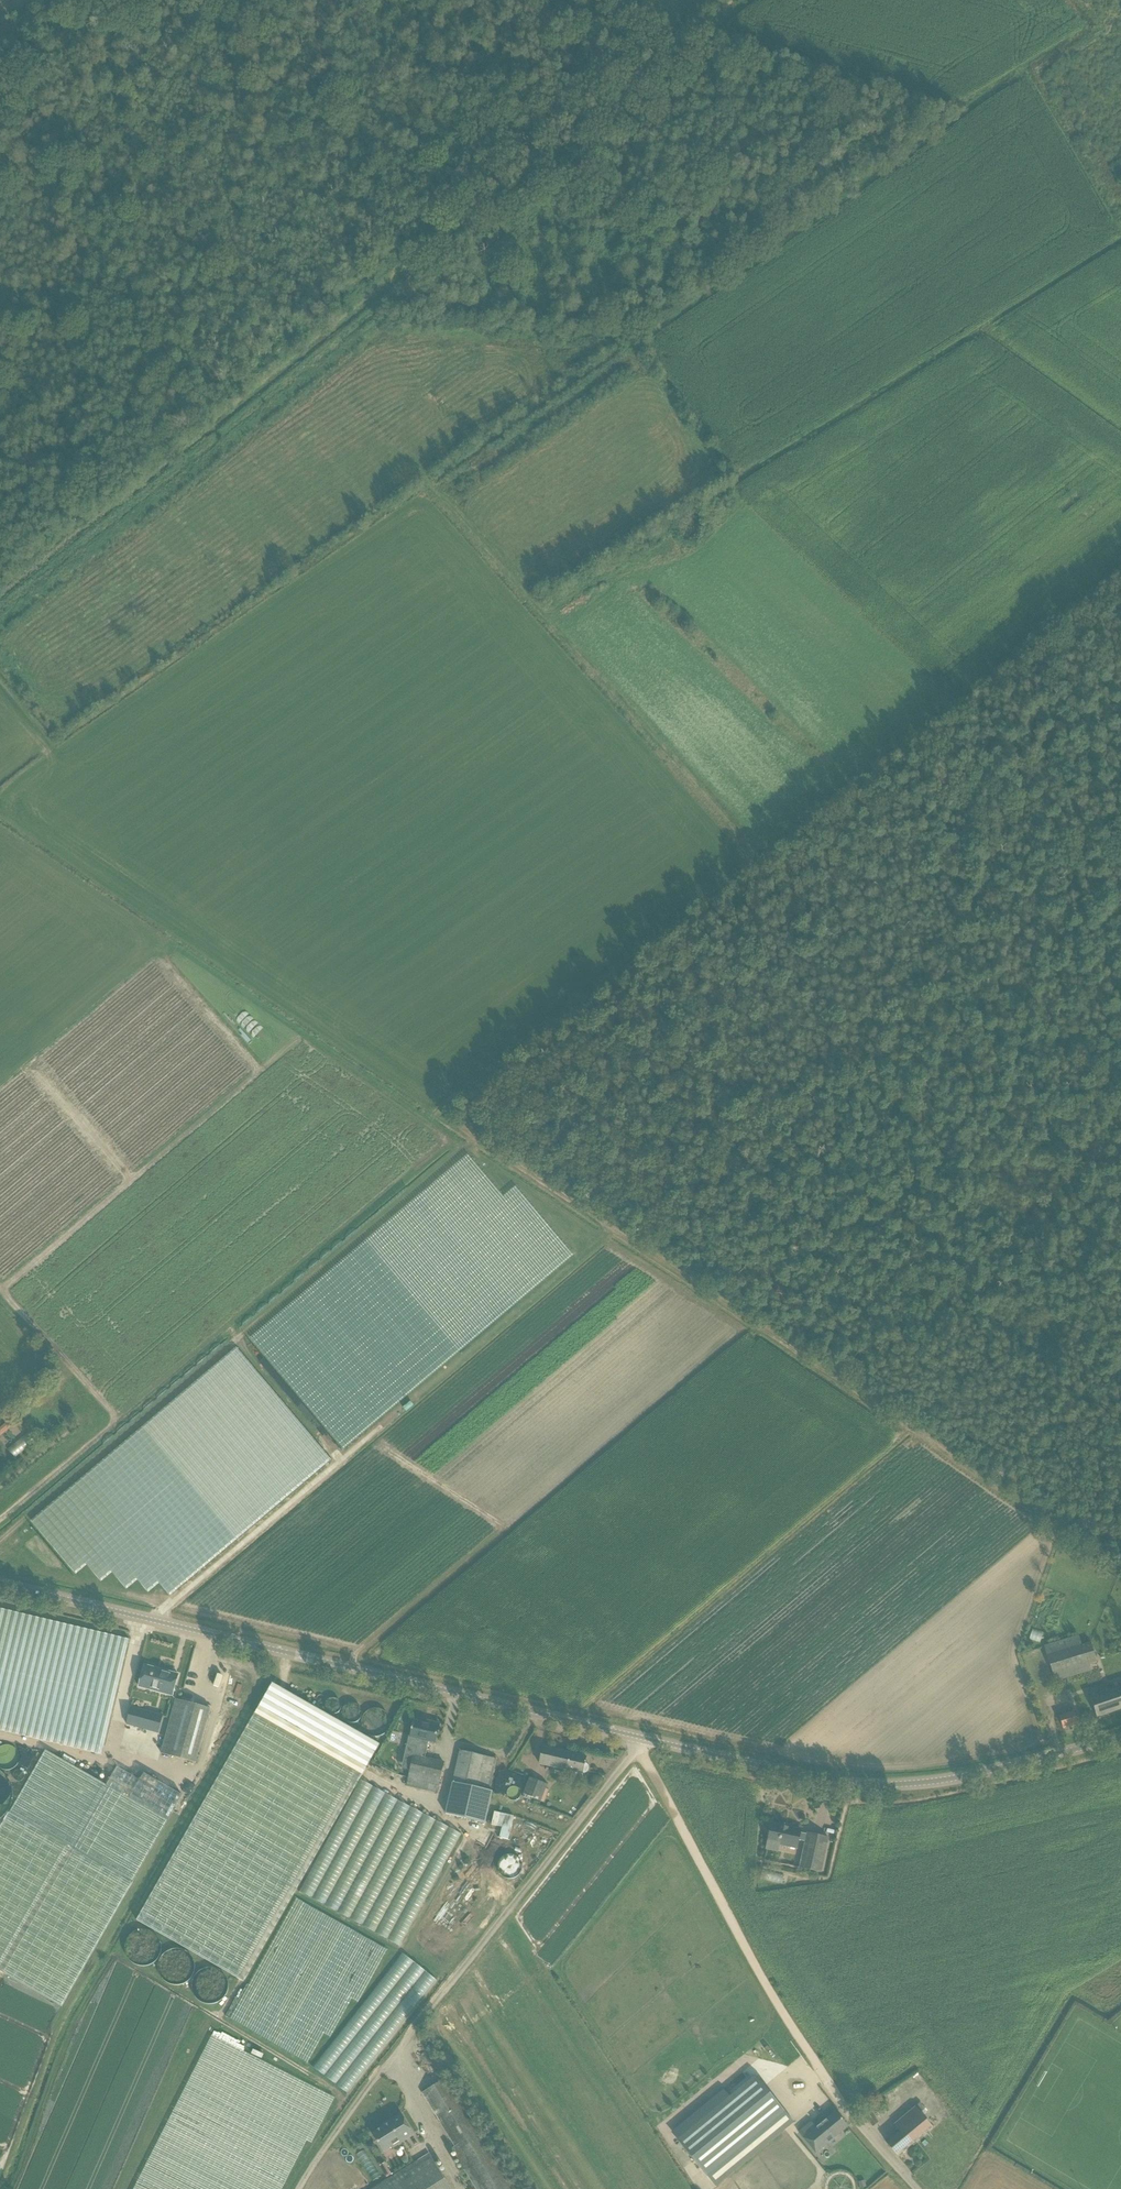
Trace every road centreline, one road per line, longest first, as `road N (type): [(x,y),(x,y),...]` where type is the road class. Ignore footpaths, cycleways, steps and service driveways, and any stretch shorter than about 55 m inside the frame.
road 1 (track): [(748,850),(754,862),(444,1119),(1120,1567)]
road 2 (tertiary): [(0,1581),(640,1737)]
road 3 (track): [(0,1518),(450,1145),(471,1137)]
road 4 (unclassified): [(300,2188),(640,1737)]
road 5 (tertiary): [(640,1737),(835,1781),(890,1783),(933,1781),(1120,1736)]
road 6 (track): [(838,2099),(776,2006),(693,1856),(640,1737)]

